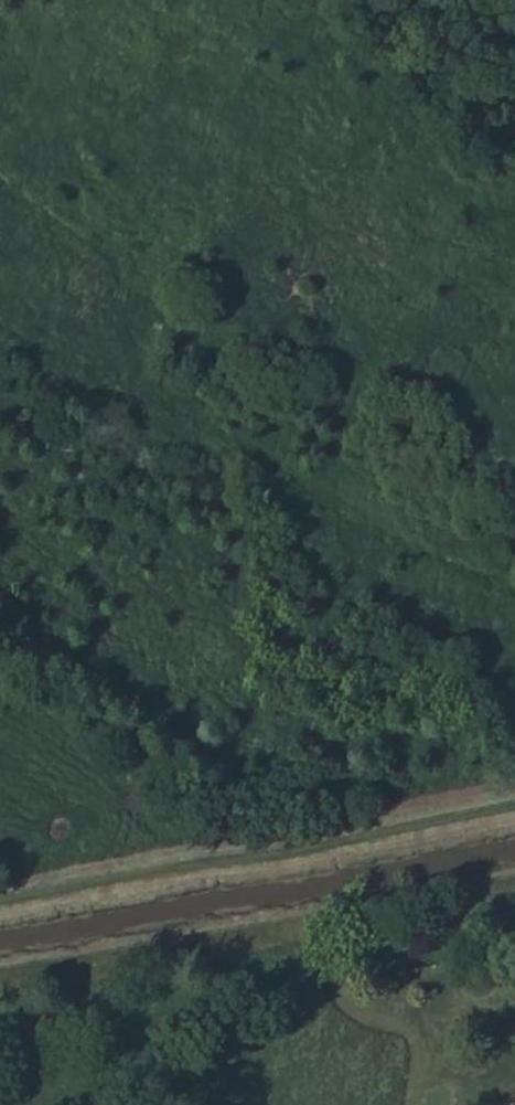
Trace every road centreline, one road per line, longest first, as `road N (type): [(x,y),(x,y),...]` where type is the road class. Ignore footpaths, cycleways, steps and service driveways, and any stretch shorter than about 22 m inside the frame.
road 1 (track): [(514,815),(0,912)]

